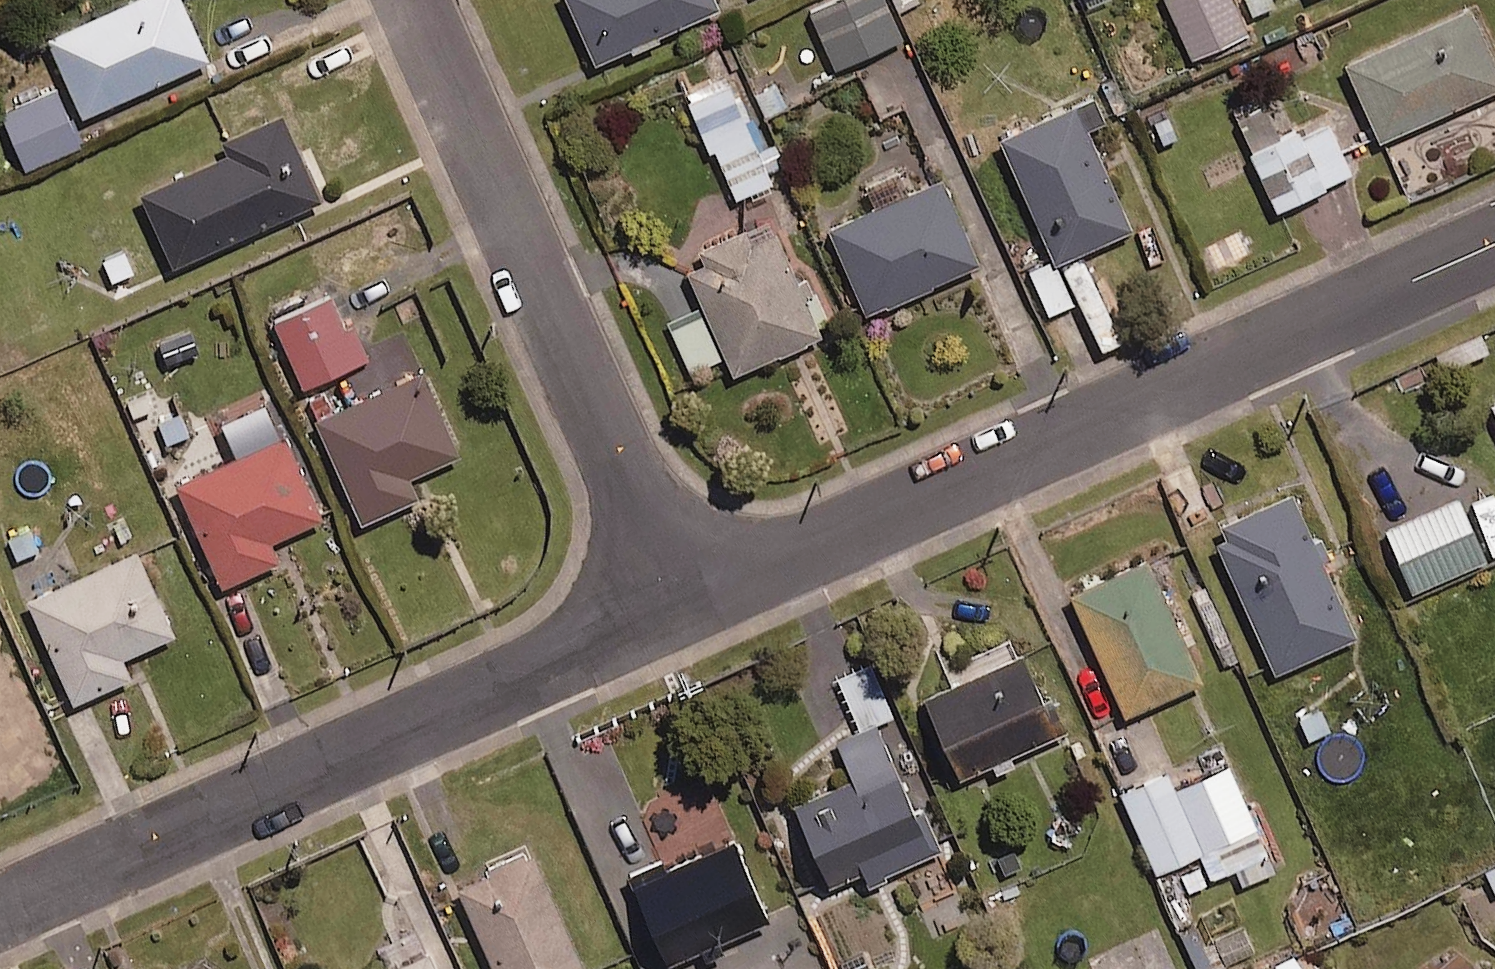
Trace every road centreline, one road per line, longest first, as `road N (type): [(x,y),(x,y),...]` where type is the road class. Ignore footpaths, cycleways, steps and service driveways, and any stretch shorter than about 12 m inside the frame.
road 1 (residential): [(679,607),(1494,245)]
road 2 (residential): [(0,911),(679,607)]
road 3 (residential): [(408,0),(679,607)]

